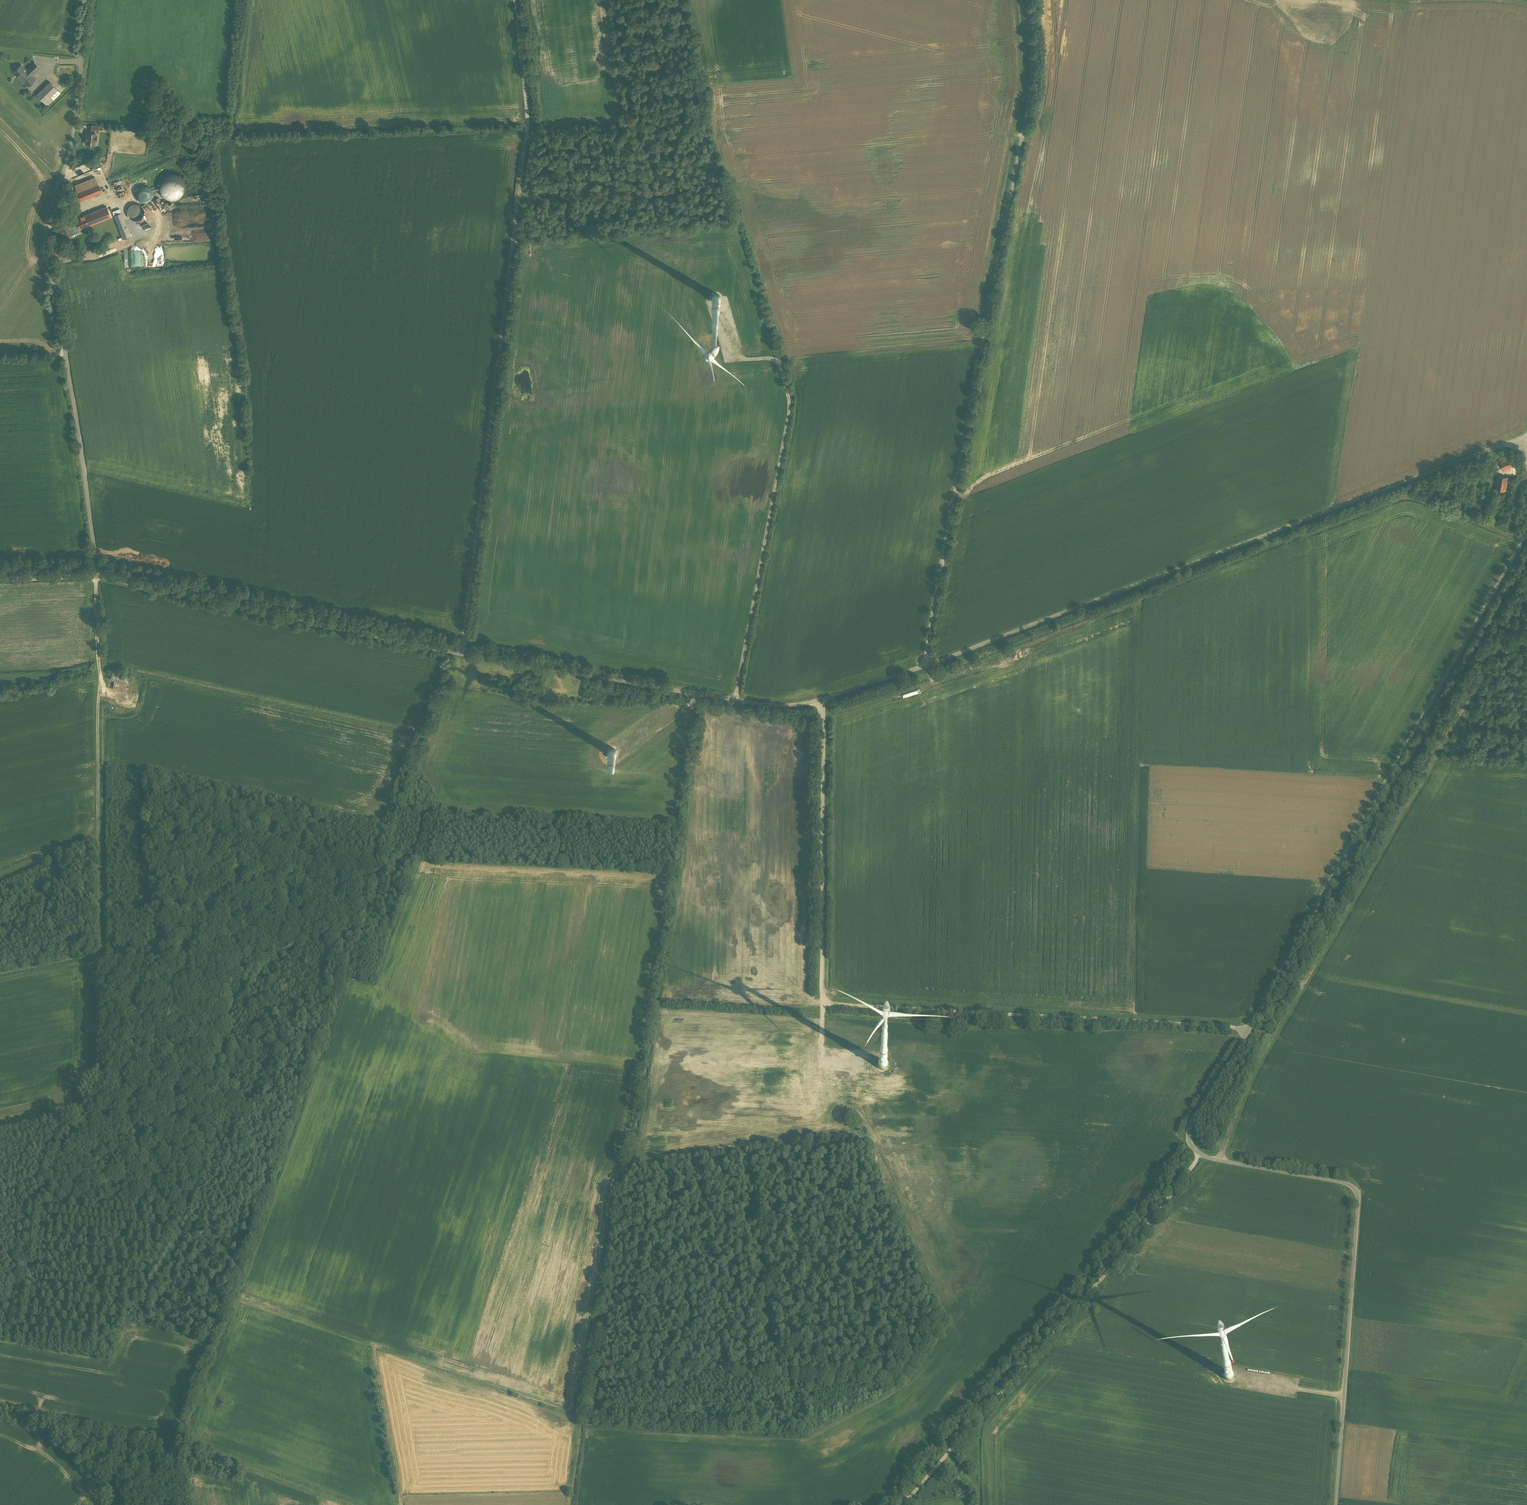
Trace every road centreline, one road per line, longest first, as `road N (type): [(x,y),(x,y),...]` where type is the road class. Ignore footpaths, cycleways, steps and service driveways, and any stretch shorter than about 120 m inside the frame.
road 1 (unclassified): [(1526,533),(1189,1131),(1192,1147),(1208,1158),(1345,1180),(1358,1197),(1334,1504)]
road 2 (track): [(1251,1028),(828,999),(826,699)]
road 3 (track): [(12,1345),(33,1209),(96,1073),(98,684)]
road 4 (unclassified): [(1029,0),(1031,92),(924,666)]
road 5 (unclassified): [(463,654),(526,135),(515,0)]
road 6 (unclassified): [(924,666),(1526,439)]
road 7 (unclassified): [(87,0),(70,153),(46,233),(97,576)]
road 8 (unclassified): [(463,654),(771,705),(826,699),(924,666)]
road 9 (track): [(1201,1155),(1144,1234),(946,1458)]
road 10 (unclassified): [(97,576),(463,654)]
road 11 (track): [(1526,594),(1419,786)]
road 12 (track): [(699,692),(667,878)]
road 13 (track): [(375,1350),(401,1504)]

